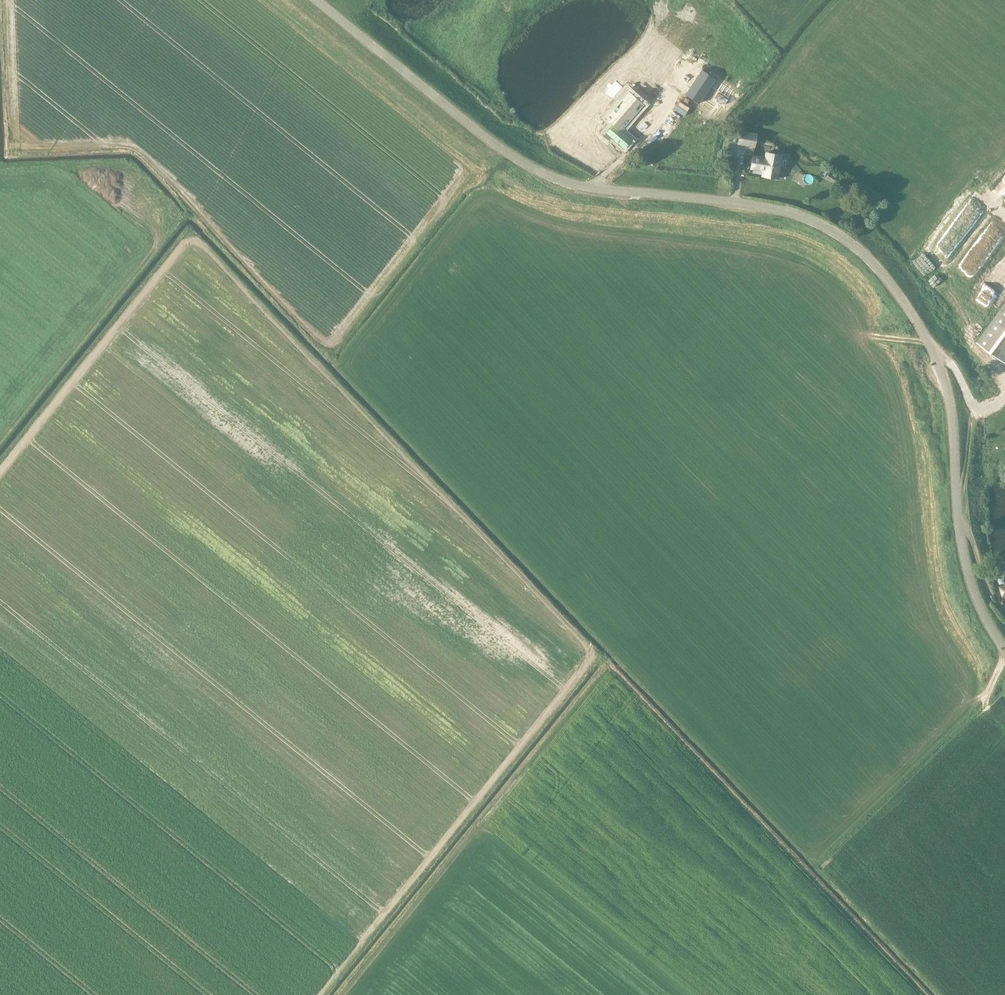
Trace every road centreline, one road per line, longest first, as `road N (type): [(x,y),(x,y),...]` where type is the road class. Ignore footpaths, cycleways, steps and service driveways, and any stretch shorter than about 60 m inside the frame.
road 1 (tertiary): [(1004,649),(966,564),(940,367),(901,298),(863,253),(818,224),(772,209),(551,176),(489,139),(316,0)]

